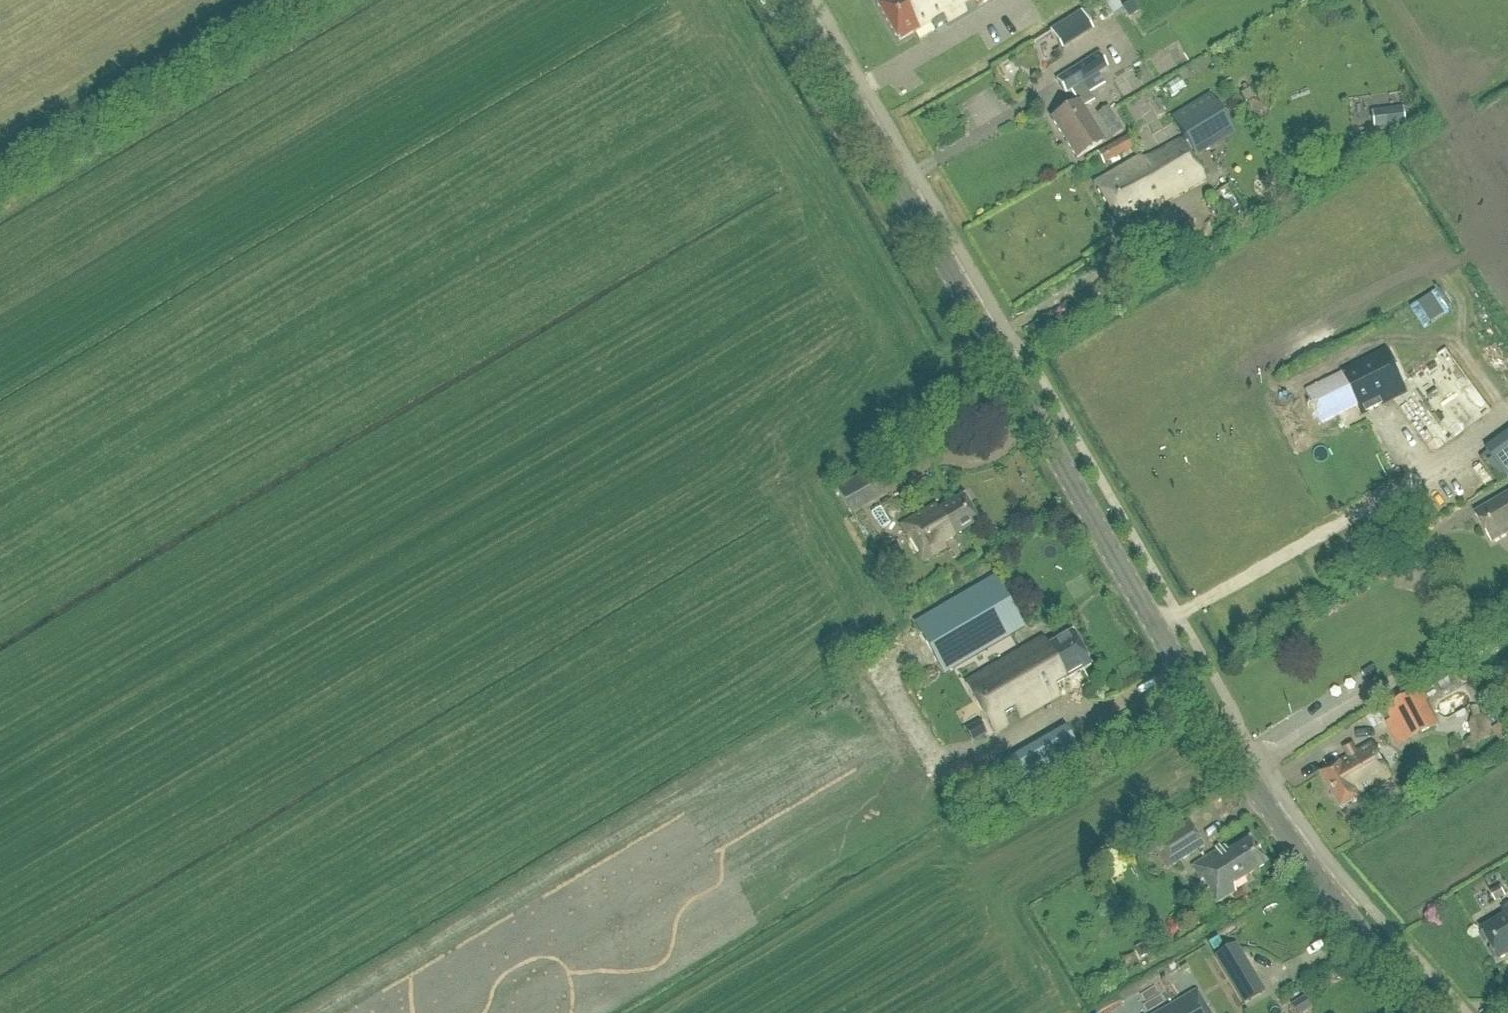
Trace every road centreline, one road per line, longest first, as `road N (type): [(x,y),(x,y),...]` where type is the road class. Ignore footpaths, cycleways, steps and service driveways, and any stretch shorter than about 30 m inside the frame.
road 1 (tertiary): [(1431,1012),(1307,866),(1219,733),(788,0)]
road 2 (track): [(0,157),(261,0)]

